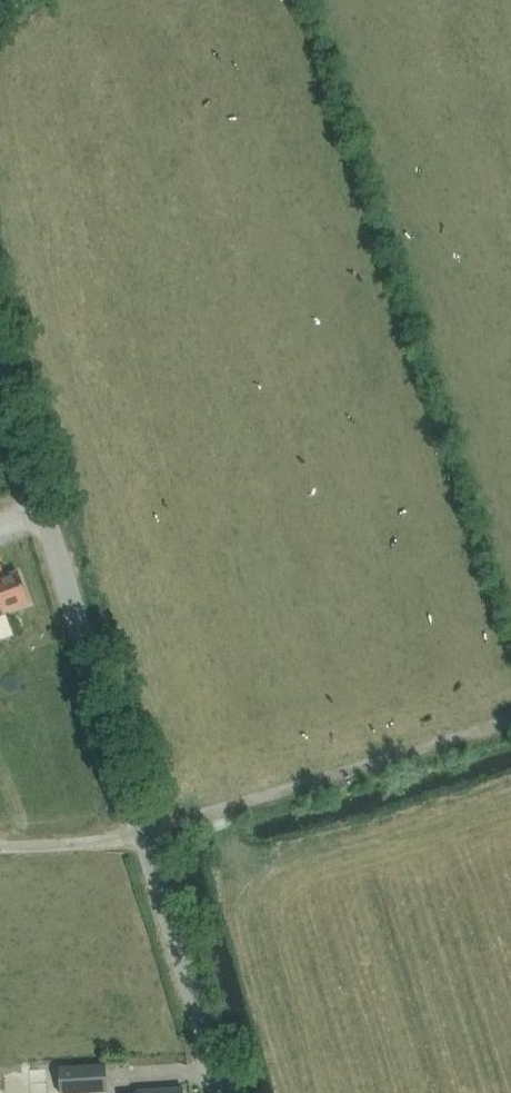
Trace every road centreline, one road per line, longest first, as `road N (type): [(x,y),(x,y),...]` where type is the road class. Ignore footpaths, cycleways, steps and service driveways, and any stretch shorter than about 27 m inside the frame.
road 1 (unclassified): [(227,1092),(0,351)]

